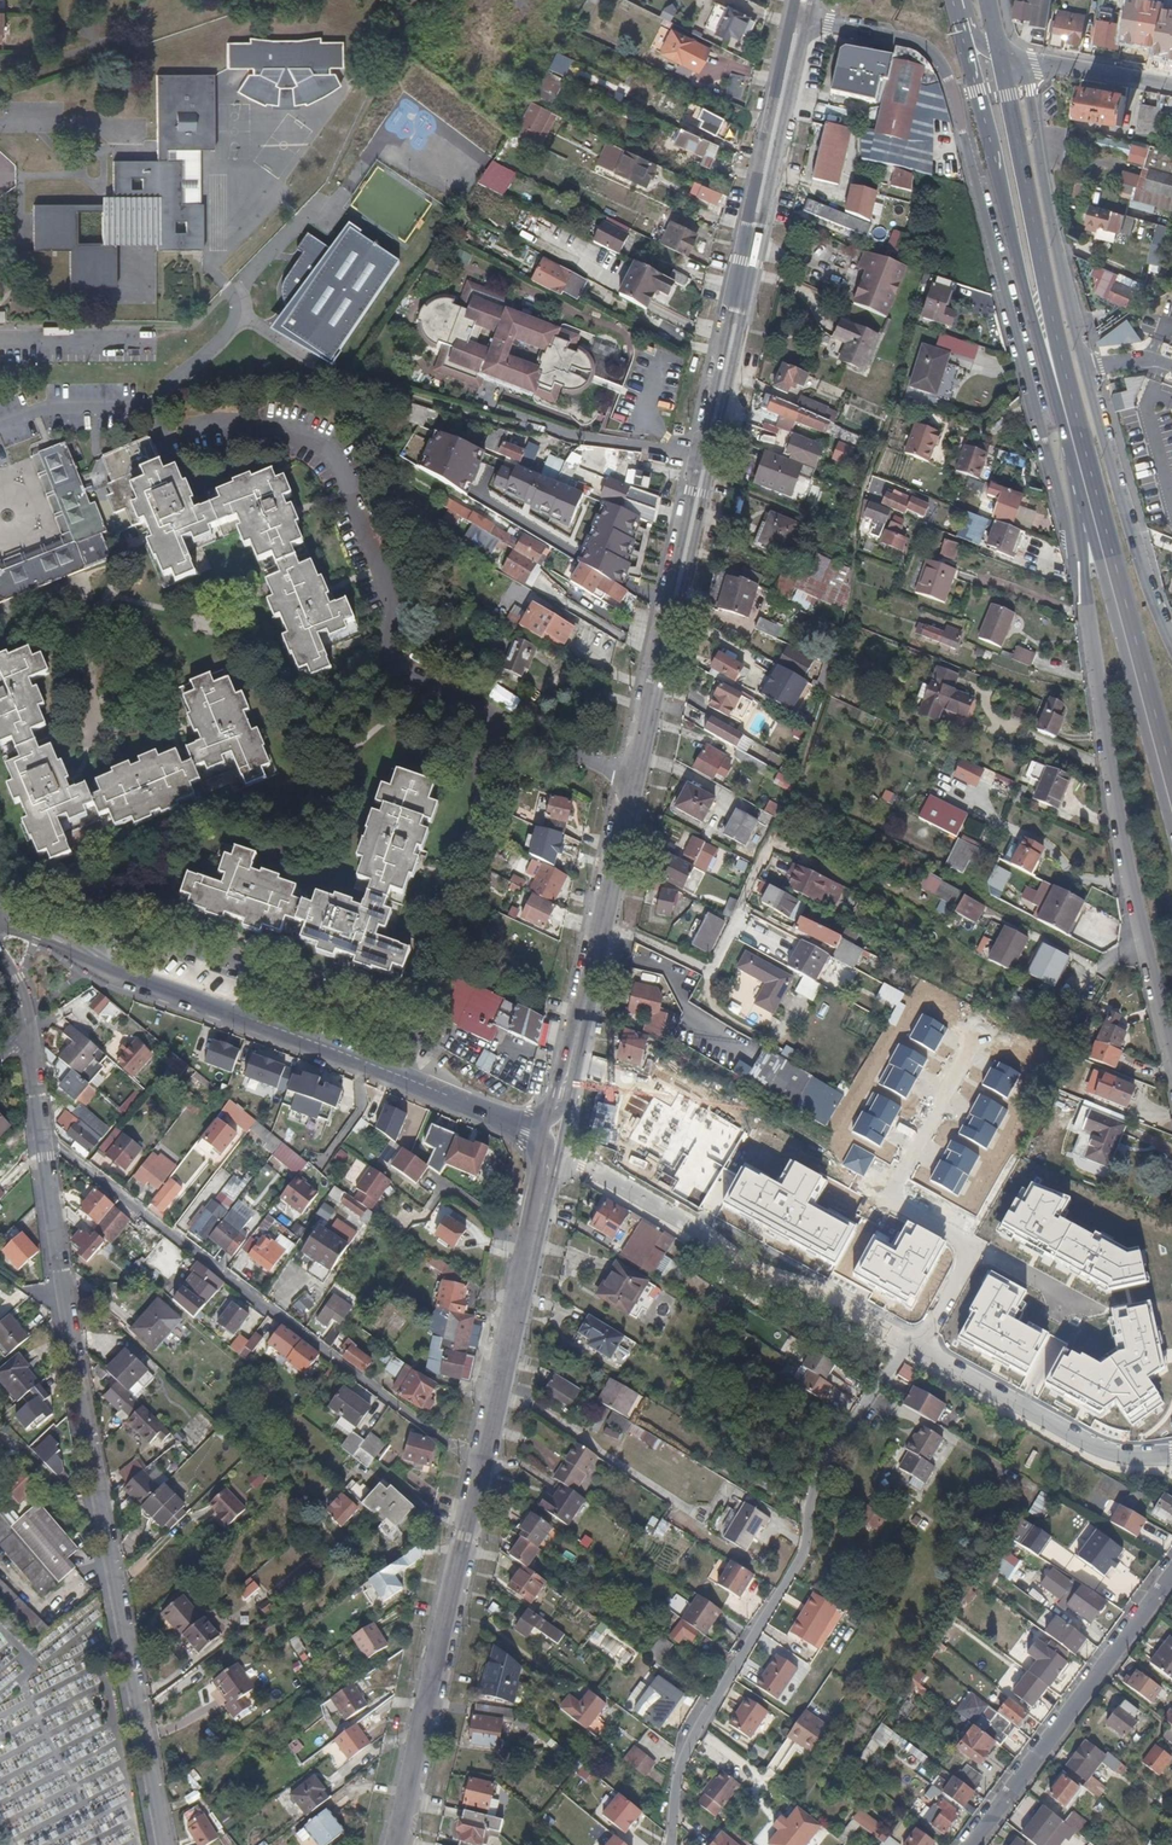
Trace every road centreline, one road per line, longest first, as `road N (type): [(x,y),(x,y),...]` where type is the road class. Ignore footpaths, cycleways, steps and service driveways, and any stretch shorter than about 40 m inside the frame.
road 1 (secondary): [(799,18),(634,775)]
road 2 (residential): [(165,1844),(65,1309),(43,1134)]
road 3 (residential): [(799,18),(918,44),(948,78),(1086,598)]
road 4 (residential): [(187,425),(293,432),(336,461),(388,591),(389,649),(416,690),(486,724),(634,775)]
road 5 (residential): [(549,1139),(121,975),(38,933),(0,925)]
road 6 (residential): [(670,1844),(687,1750),(806,1548),(821,1470),(903,1338)]
road 7 (residential): [(484,1461),(463,1457),(43,1134)]
road 8 (primary): [(1086,598),(1133,895),(1171,1070)]
road 9 (primary): [(958,17),(1021,270),(1074,426)]
road 10 (residential): [(903,1338),(568,1159),(549,1139)]
road 11 (secondary): [(484,1461),(398,1844)]
road 12 (residential): [(924,1349),(970,1246),(902,1200),(896,1180),(979,1034)]
road 13 (secondary): [(634,775),(549,1139)]
road 14 (primary): [(1077,436),(1171,794)]
road 15 (primary): [(1074,426),(1002,67)]
road 16 (secondary): [(1171,1572),(970,1844)]
road 17 (secondary): [(549,1139),(484,1461)]
road 18 (residential): [(1086,370),(1024,63)]
road 19 (residential): [(1171,643),(1138,557),(1086,370)]
road 20 (residential): [(1171,1454),(1108,1452),(924,1349)]
road 21 (residential): [(0,637),(8,625),(38,615),(86,634),(94,740)]
road 22 (primary): [(1077,436),(1086,598)]
road 23 (residential): [(139,405),(59,406),(0,428)]
road 24 (residential): [(1032,62),(1171,84)]
road 25 (residential): [(238,318),(189,371),(139,405)]

